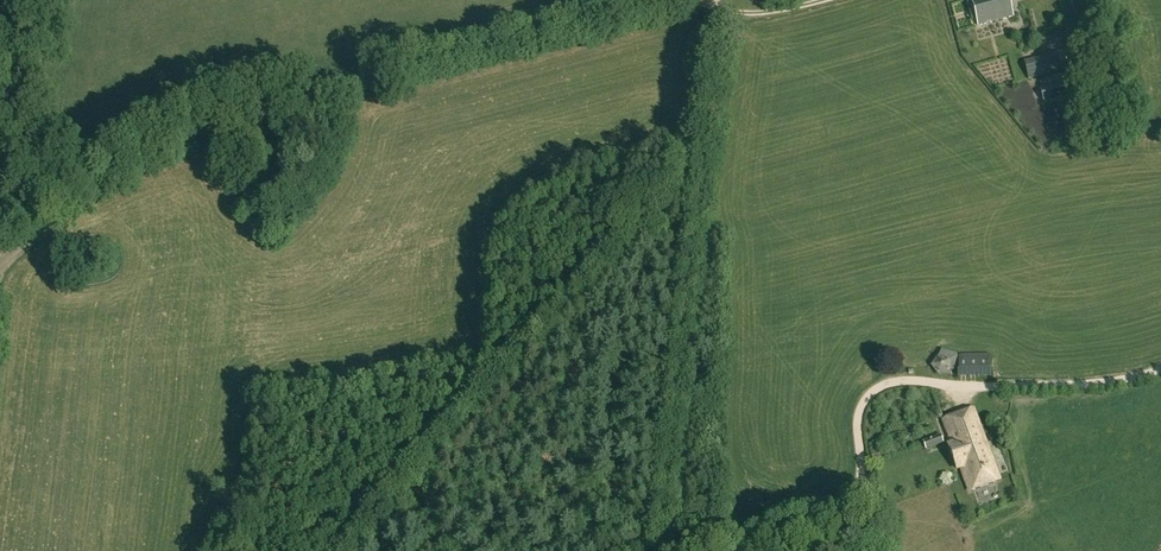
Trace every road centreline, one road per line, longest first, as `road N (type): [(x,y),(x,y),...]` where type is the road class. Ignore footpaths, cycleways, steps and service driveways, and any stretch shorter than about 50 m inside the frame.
road 1 (unclassified): [(88,191),(136,151),(182,130),(685,0)]
road 2 (track): [(1160,370),(1083,384),(915,381),(877,390),(860,412),(860,488),(844,502),(693,550)]
road 3 (track): [(660,550),(682,388),(713,0)]
road 4 (tertiary): [(0,165),(20,0)]

